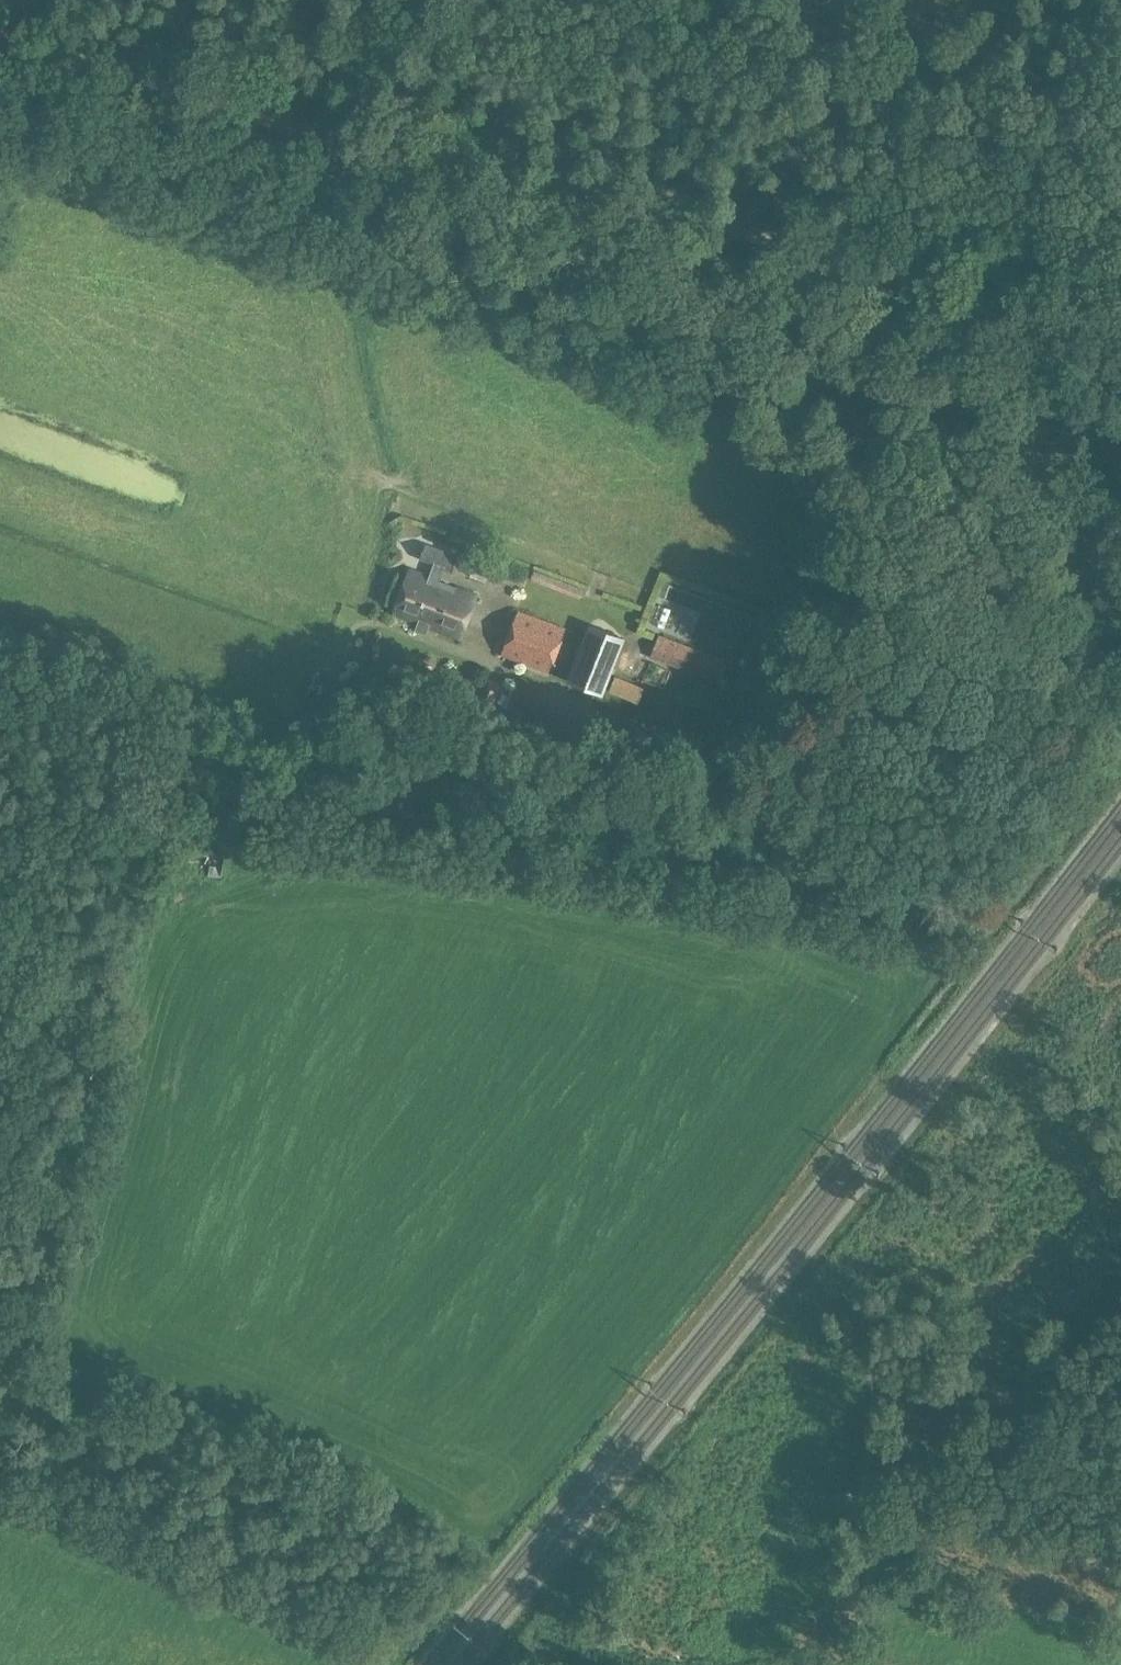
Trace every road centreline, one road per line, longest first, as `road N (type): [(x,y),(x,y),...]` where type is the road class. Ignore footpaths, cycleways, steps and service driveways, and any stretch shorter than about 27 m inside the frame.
road 1 (track): [(1120,269),(1013,279),(901,276),(645,189),(510,156),(260,122),(0,30)]

